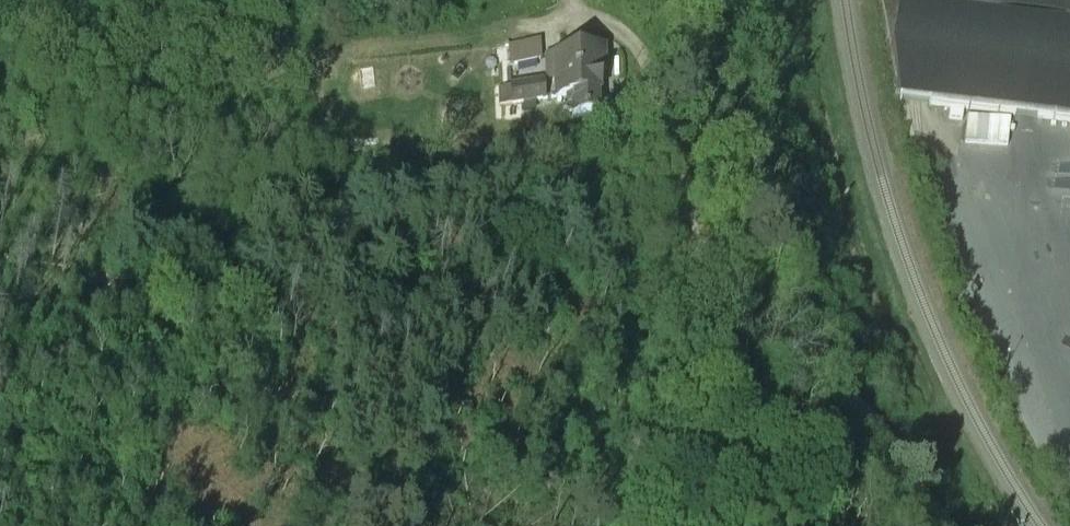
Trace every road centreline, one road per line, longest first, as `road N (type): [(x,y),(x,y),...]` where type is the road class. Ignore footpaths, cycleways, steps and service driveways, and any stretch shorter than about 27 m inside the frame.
road 1 (track): [(0,45),(52,29),(270,34),(589,5),(618,14),(641,30),(704,259),(727,297),(857,392),(949,525)]
road 2 (track): [(671,130),(587,525)]

